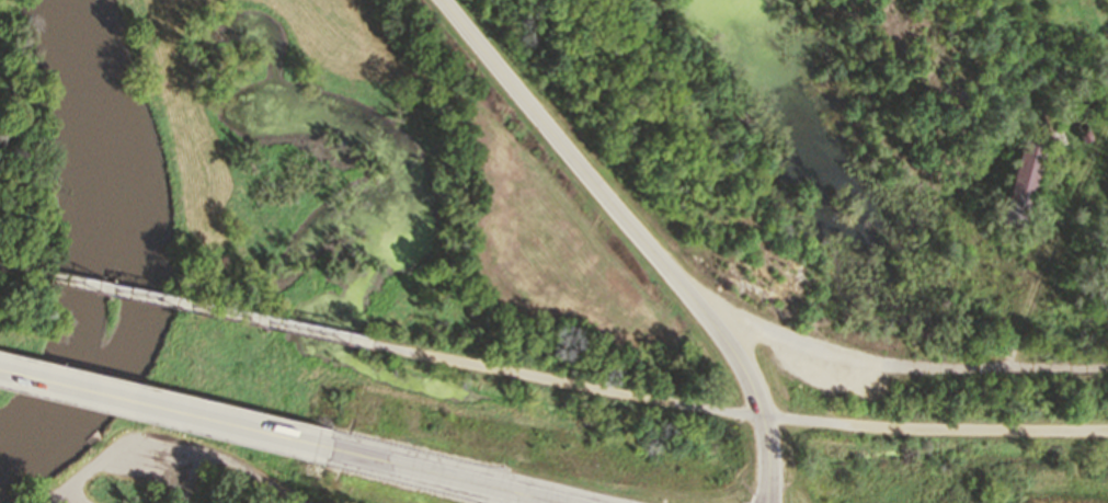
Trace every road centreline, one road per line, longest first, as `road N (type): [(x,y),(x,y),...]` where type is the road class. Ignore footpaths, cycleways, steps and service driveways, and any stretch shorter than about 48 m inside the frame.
road 1 (secondary): [(771,502),(766,420),(747,376),(446,0)]
road 2 (track): [(1107,367),(922,371),(846,359),(699,307)]
road 3 (primary): [(0,369),(328,449)]
road 4 (track): [(1107,128),(1019,323),(1008,369)]
road 5 (primary): [(552,502),(328,449)]

